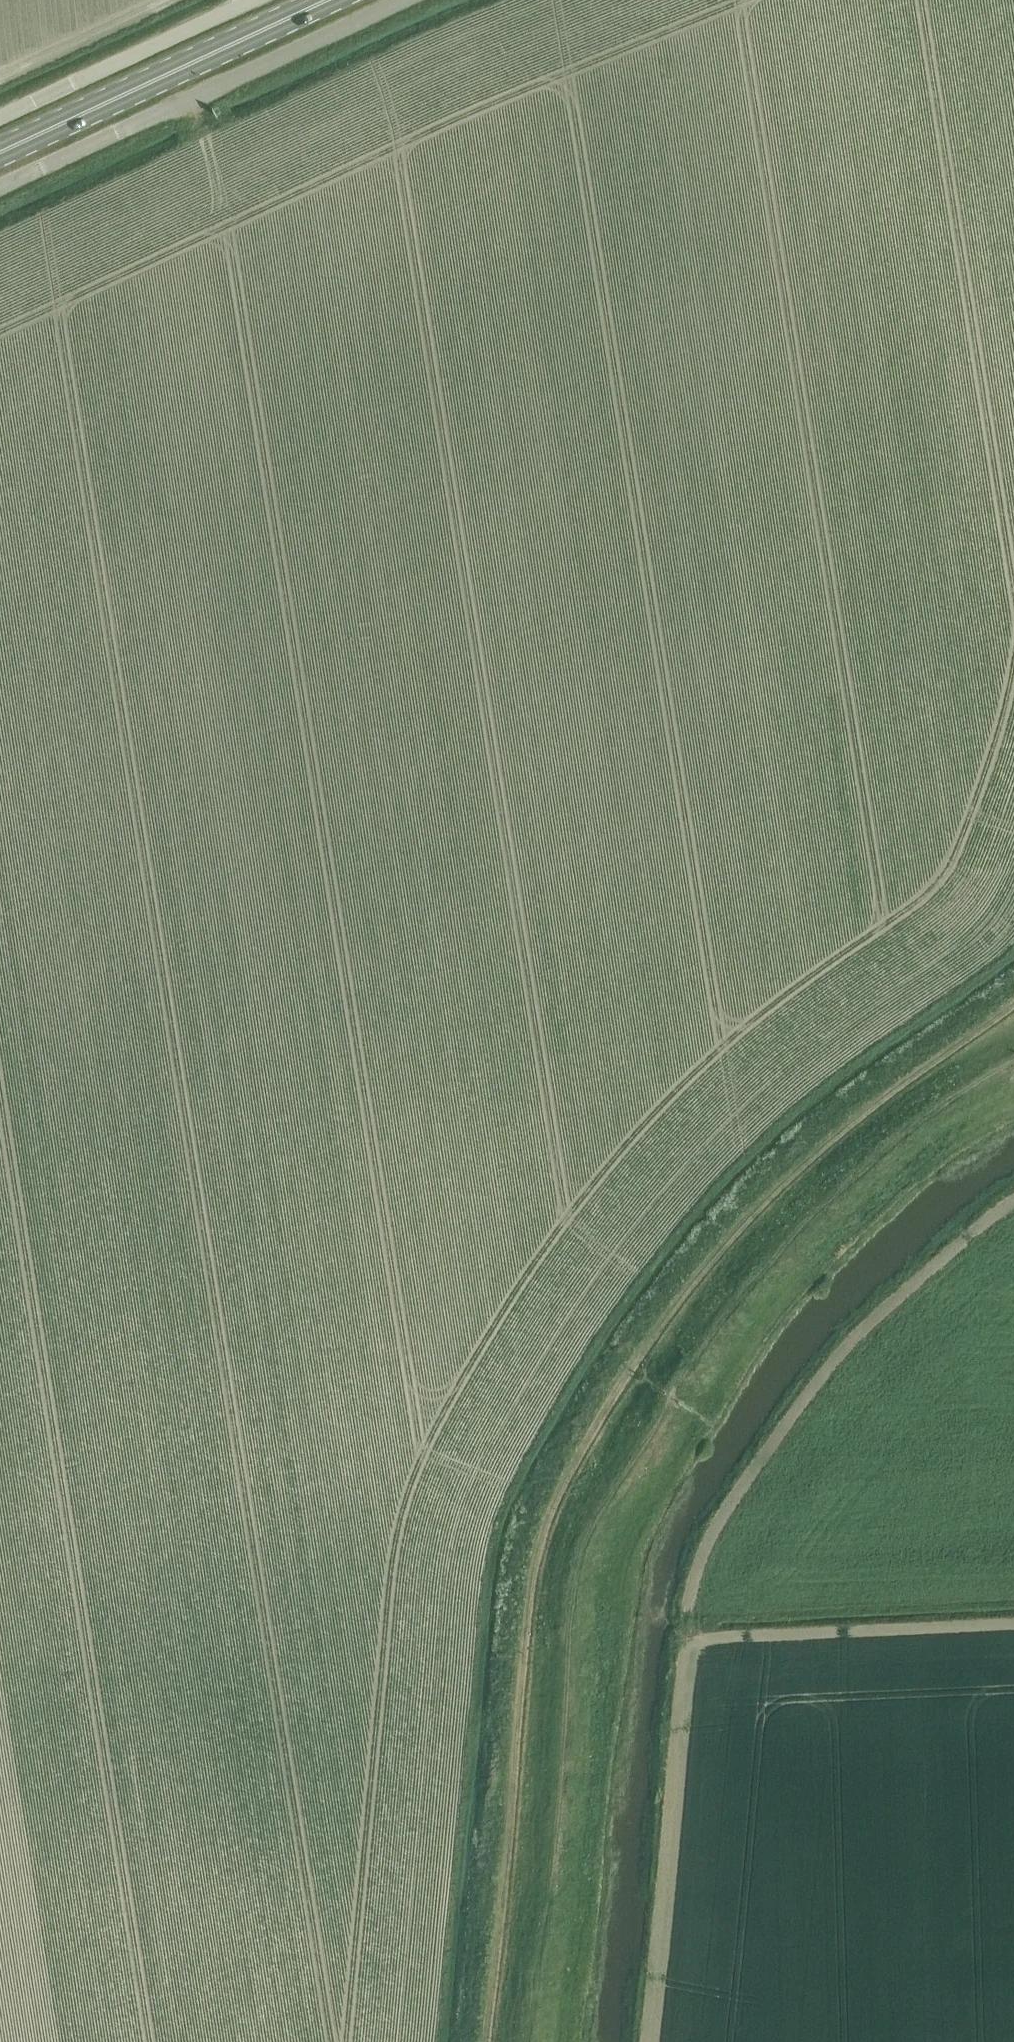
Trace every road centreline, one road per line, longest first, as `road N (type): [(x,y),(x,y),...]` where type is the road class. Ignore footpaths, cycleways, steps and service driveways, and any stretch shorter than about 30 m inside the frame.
road 1 (track): [(1013,999),(856,1115),(711,1258),(559,1491),(532,1580),(484,2041)]
road 2 (unclassified): [(0,185),(401,0)]
road 3 (primary): [(0,150),(321,0)]
road 4 (unclassified): [(0,116),(248,0)]

